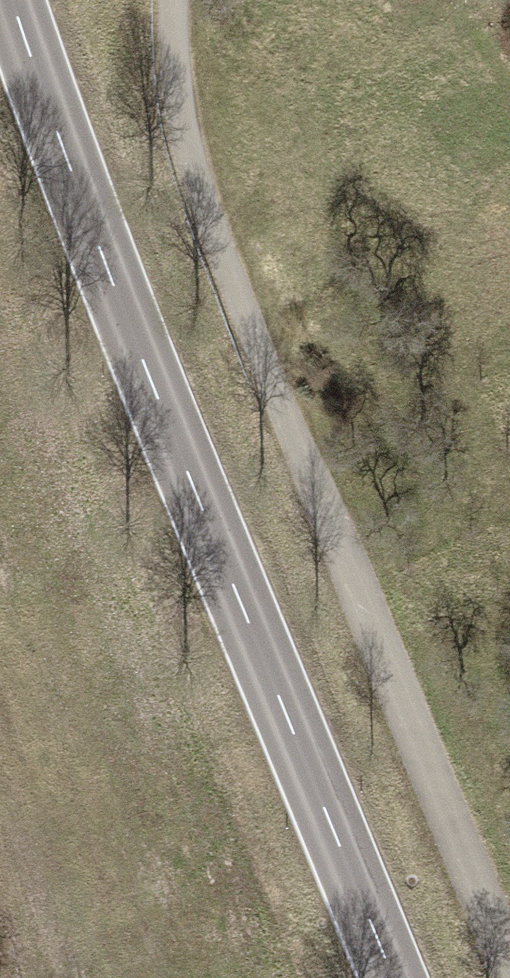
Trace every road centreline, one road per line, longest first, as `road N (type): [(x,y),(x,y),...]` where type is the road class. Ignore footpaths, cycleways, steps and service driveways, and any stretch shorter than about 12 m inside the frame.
road 1 (primary): [(9,0),(406,977)]
road 2 (residential): [(181,0),(187,122),(218,230),(509,937)]

